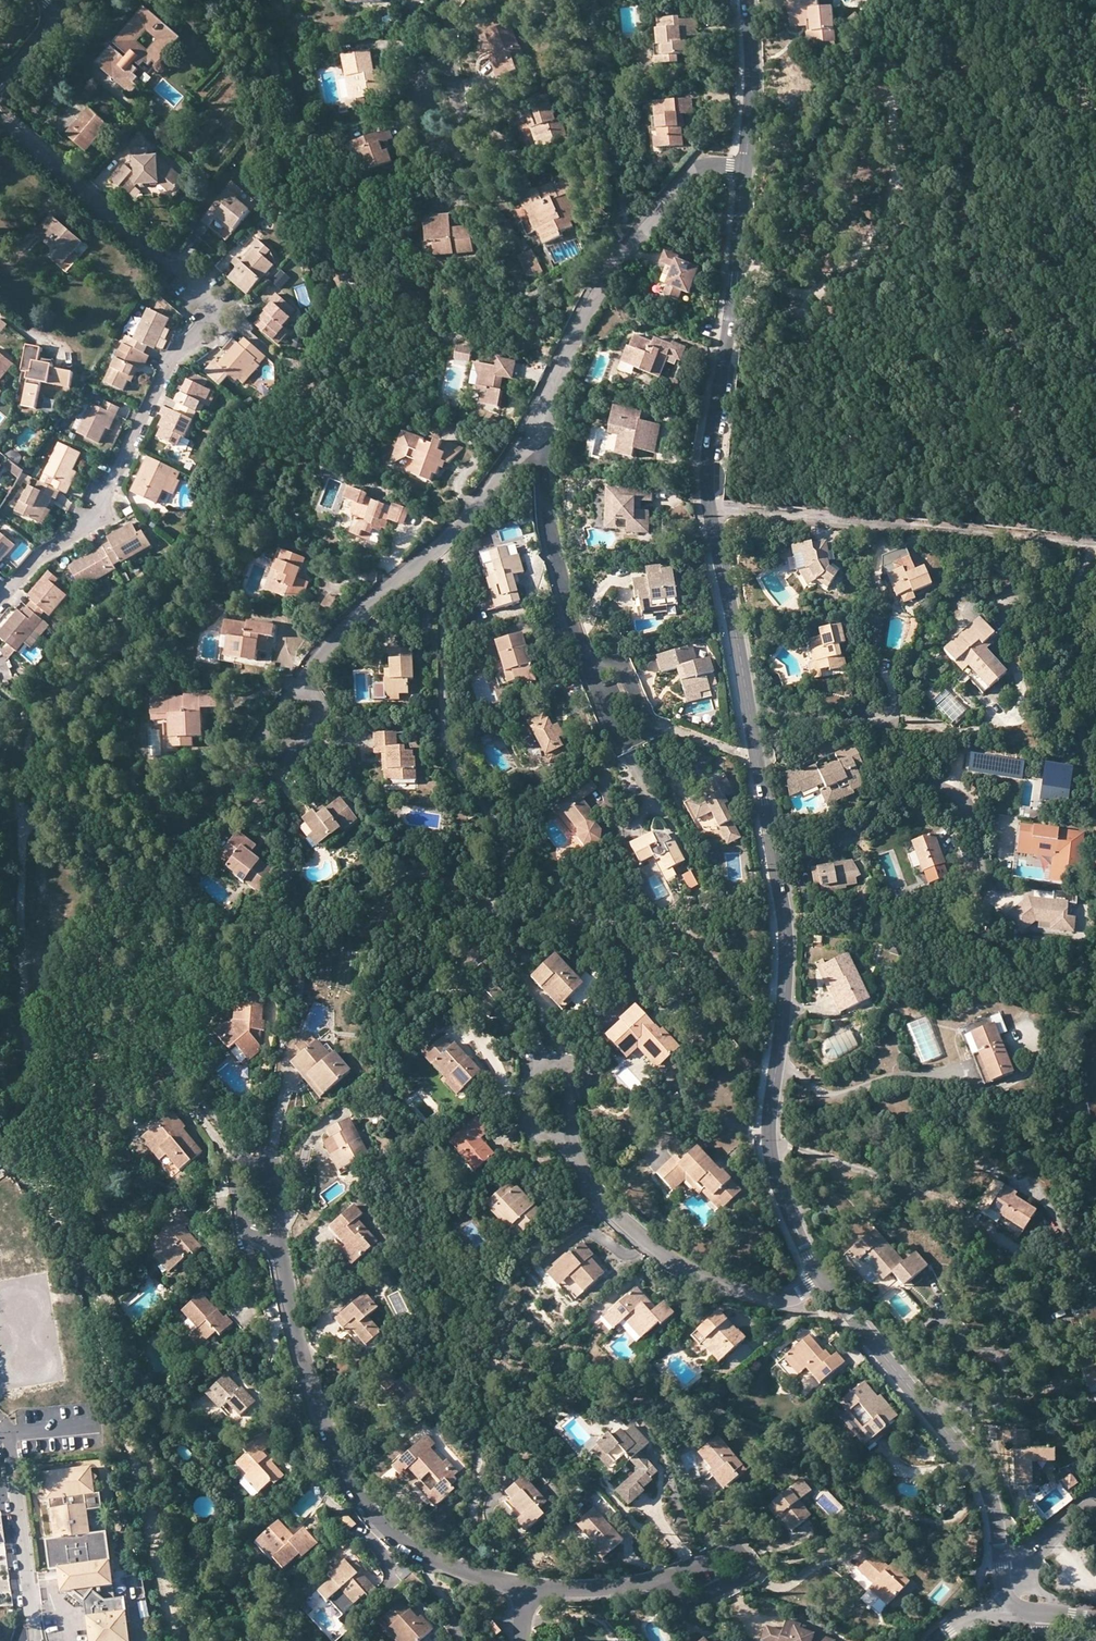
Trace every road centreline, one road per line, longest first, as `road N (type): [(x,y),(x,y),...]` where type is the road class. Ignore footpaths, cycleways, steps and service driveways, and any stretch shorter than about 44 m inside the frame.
road 1 (residential): [(0,122),(222,312),(181,352),(97,512),(39,557),(0,602)]
road 2 (residential): [(745,168),(708,489),(749,709)]
road 3 (track): [(875,524),(1022,0)]
road 4 (residential): [(528,1590),(416,1555),(352,1490),(316,1398),(280,1246)]
road 5 (residential): [(256,762),(349,624),(444,541),(538,426)]
road 6 (residential): [(774,854),(786,954),(769,1130),(783,1194),(823,1282)]
road 7 (track): [(735,271),(820,290),(891,203),(899,168),(893,110),(904,79),(947,53),(1006,55)]
road 8 (residential): [(823,1282),(983,1483),(994,1505),(1003,1607)]
road 9 (residential): [(538,426),(592,303),(616,268),(701,168),(745,168)]
road 10 (residential): [(538,426),(564,599),(626,745)]
road 11 (residential): [(823,1282),(783,1299),(682,1267),(597,1201),(570,1144)]
road 12 (residential): [(774,854),(853,838),(906,785),(933,780),(970,807),(990,879)]
road 13 (residential): [(1,1423),(37,1640)]
road 14 (track): [(881,711),(954,731),(1005,726),(1020,711),(1021,682),(1002,646)]
road 15 (residential): [(570,1144),(564,1068),(556,1061),(532,1070),(528,1088),(532,1119),(550,1137)]
road 16 (residential): [(280,1246),(274,1183),(267,1168),(254,1163),(235,1176),(246,1227),(257,1236)]
road 17 (track): [(881,711),(892,695),(875,646),(876,554),(885,544)]
road 18 (residential): [(747,0),(752,59),(745,168)]
road 19 (residential): [(665,1582),(688,1599),(746,1570),(733,1552),(701,1562)]
road 20 (residential): [(749,709),(774,854)]
road 21 (residential): [(528,1590),(665,1582)]
road 22 (residential): [(445,135),(450,0)]
road 23 (residential): [(749,709),(854,721),(881,711)]
road 24 (track): [(1014,28),(1046,42),(1095,114)]

